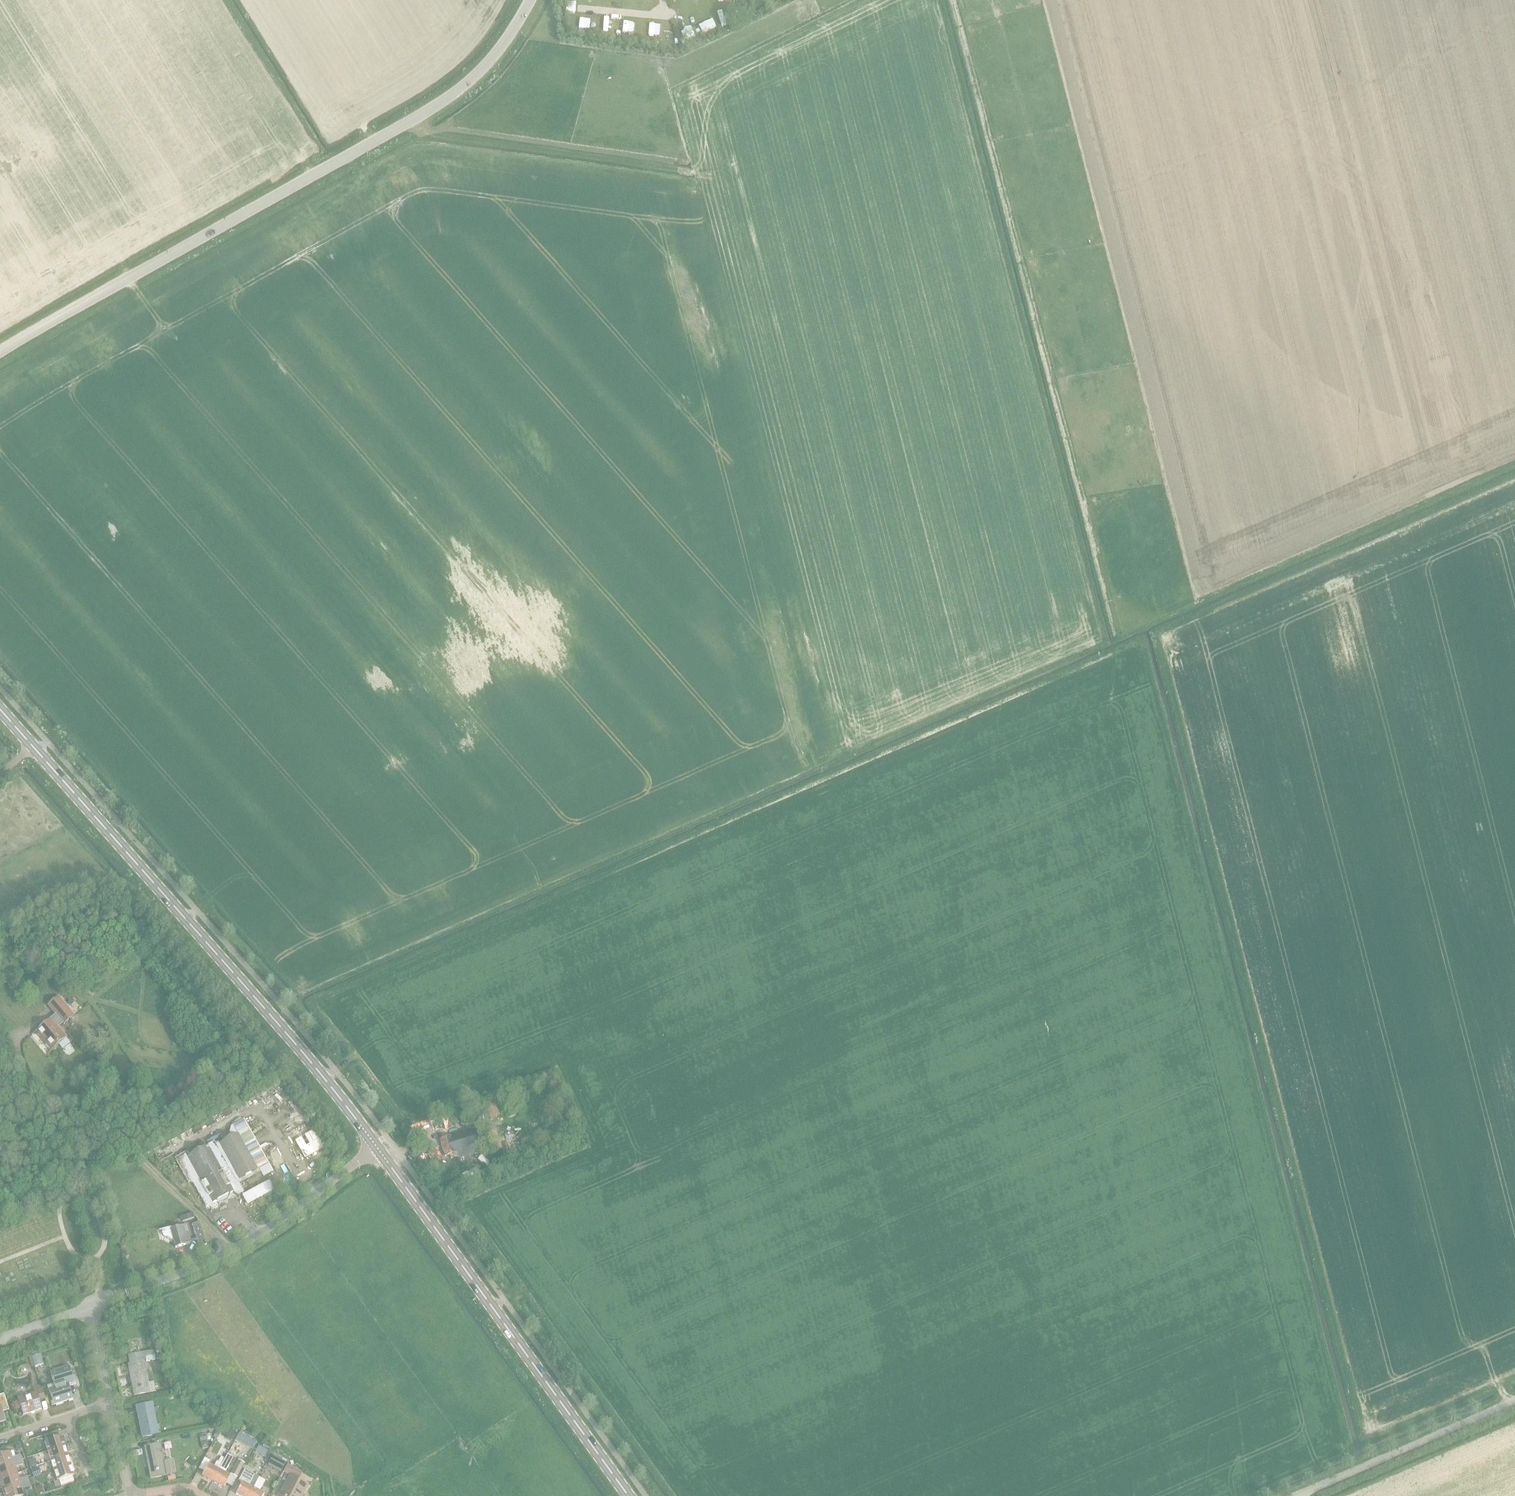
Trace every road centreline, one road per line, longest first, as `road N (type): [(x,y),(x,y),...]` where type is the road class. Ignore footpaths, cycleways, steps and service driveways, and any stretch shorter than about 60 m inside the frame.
road 1 (tertiary): [(0,351),(471,82),(529,0)]
road 2 (secondary): [(376,1145),(228,962),(0,707)]
road 3 (secondary): [(628,1495),(376,1145)]
road 4 (unclassified): [(128,1290),(250,1238),(376,1145)]
road 5 (unclassified): [(1296,1495),(1514,1400)]

